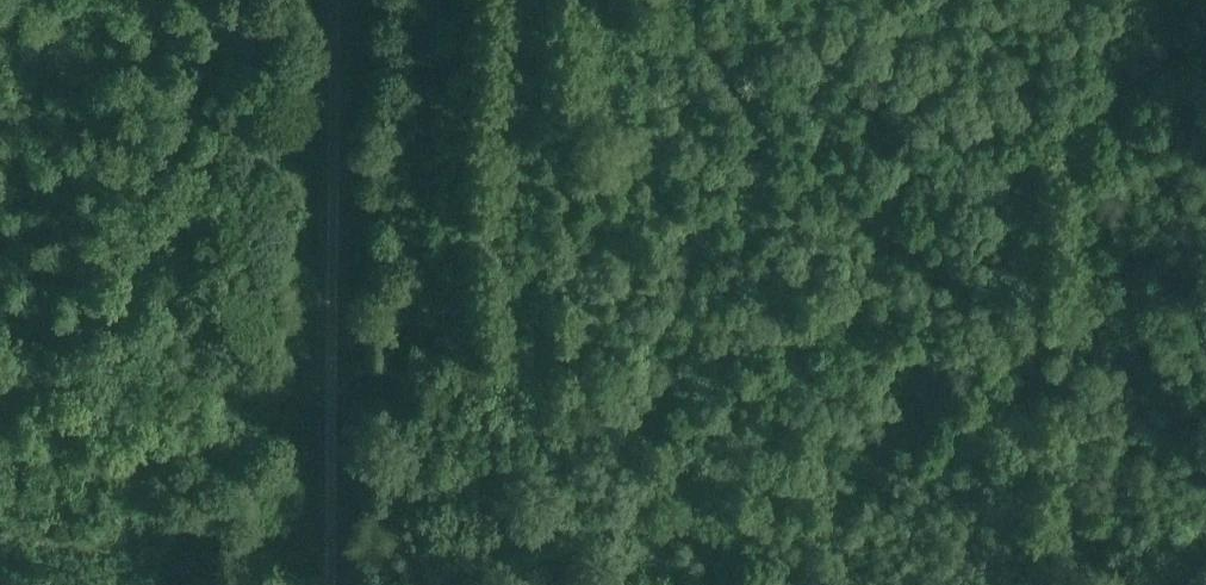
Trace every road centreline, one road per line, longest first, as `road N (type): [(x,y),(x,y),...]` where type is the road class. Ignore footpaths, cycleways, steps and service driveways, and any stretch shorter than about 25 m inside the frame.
road 1 (track): [(1072,584),(1108,429),(1124,237),(1123,70),(1149,0)]
road 2 (track): [(335,375),(560,434),(715,490),(809,584)]
road 3 (track): [(335,375),(335,0)]
road 4 (track): [(337,584),(335,375)]

